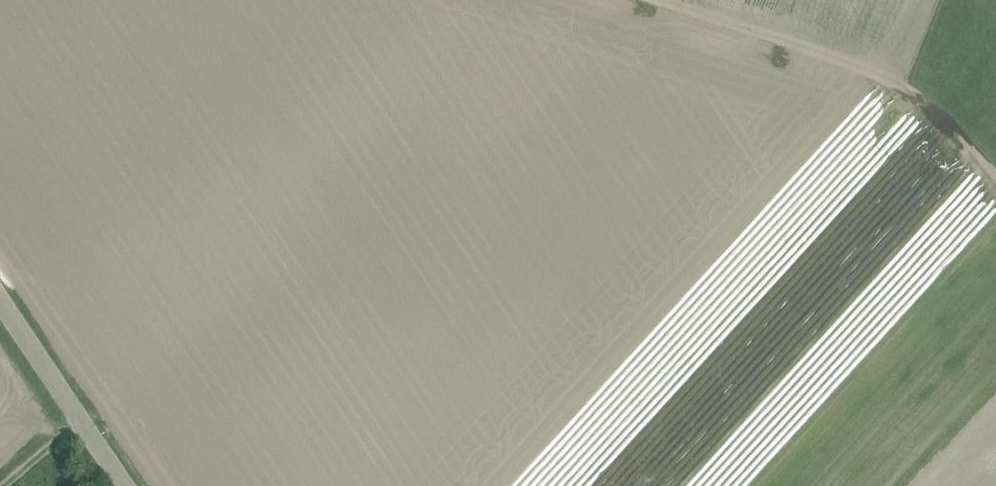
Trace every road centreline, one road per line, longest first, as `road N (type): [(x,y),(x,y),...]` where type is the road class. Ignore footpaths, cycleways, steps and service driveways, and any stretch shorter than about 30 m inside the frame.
road 1 (track): [(659,0),(887,86),(995,210)]
road 2 (unclassified): [(111,485),(0,325)]

